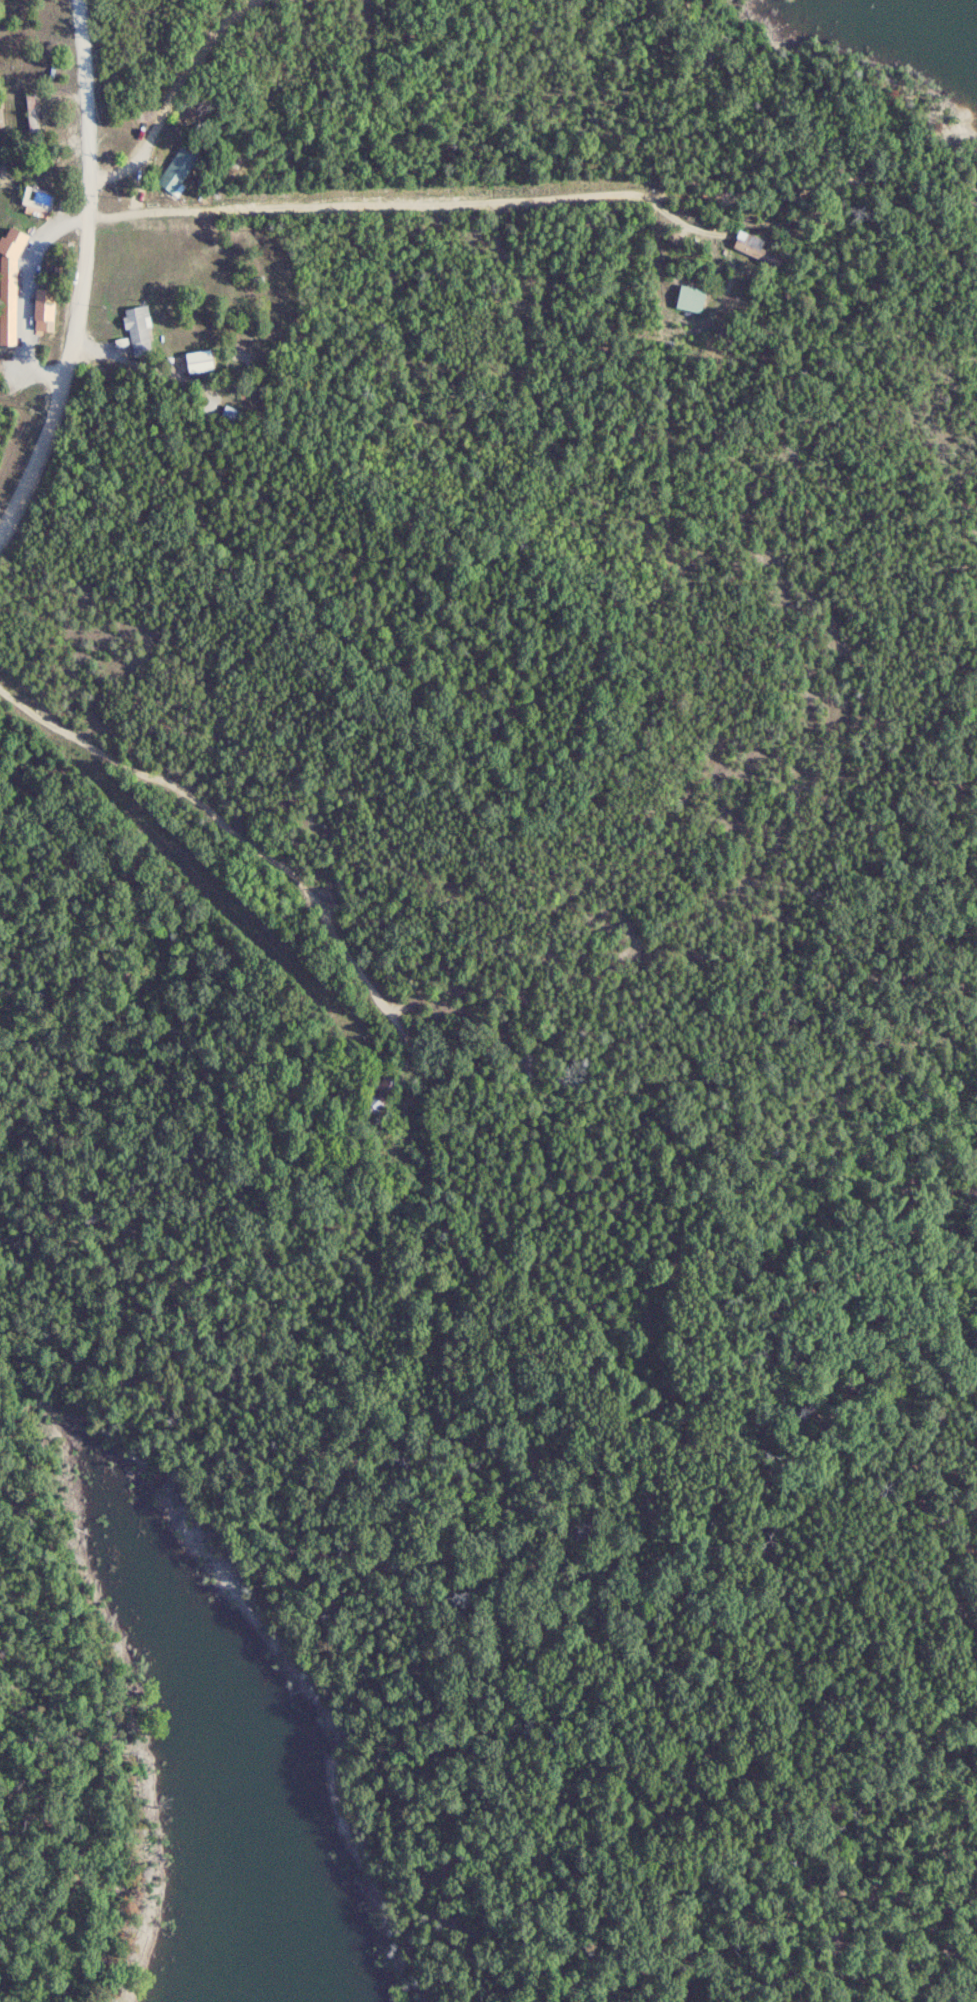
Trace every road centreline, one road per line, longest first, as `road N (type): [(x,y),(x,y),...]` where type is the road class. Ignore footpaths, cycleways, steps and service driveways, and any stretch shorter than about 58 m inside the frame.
road 1 (residential): [(89,216),(617,194),(736,198)]
road 2 (residential): [(0,534),(51,417),(81,285),(91,180),(79,0)]
road 3 (residential): [(91,180),(118,175),(143,156),(191,56),(246,0)]
road 4 (residential): [(88,225),(63,222),(28,275),(27,358),(40,373),(64,374)]
road 5 (residential): [(87,97),(57,102),(45,114),(63,222)]

